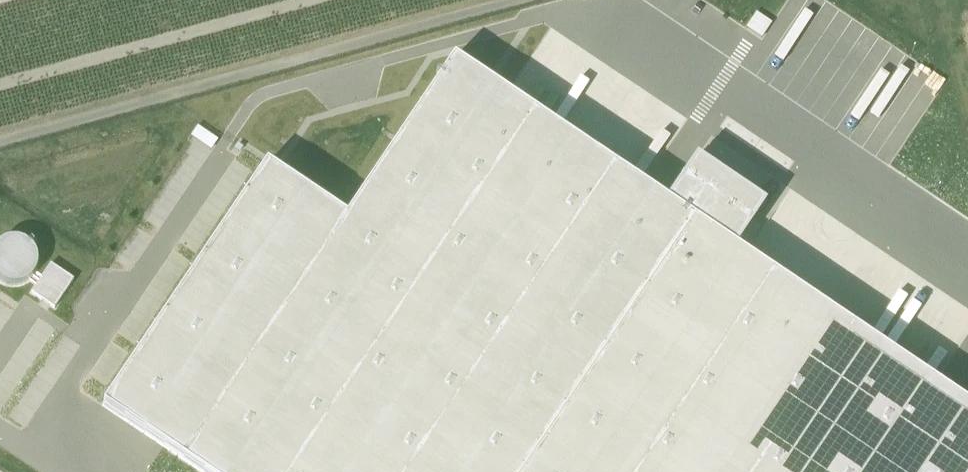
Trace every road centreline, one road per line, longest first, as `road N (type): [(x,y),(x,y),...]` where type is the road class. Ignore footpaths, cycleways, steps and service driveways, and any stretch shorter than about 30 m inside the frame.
road 1 (track): [(519,0),(0,142)]

